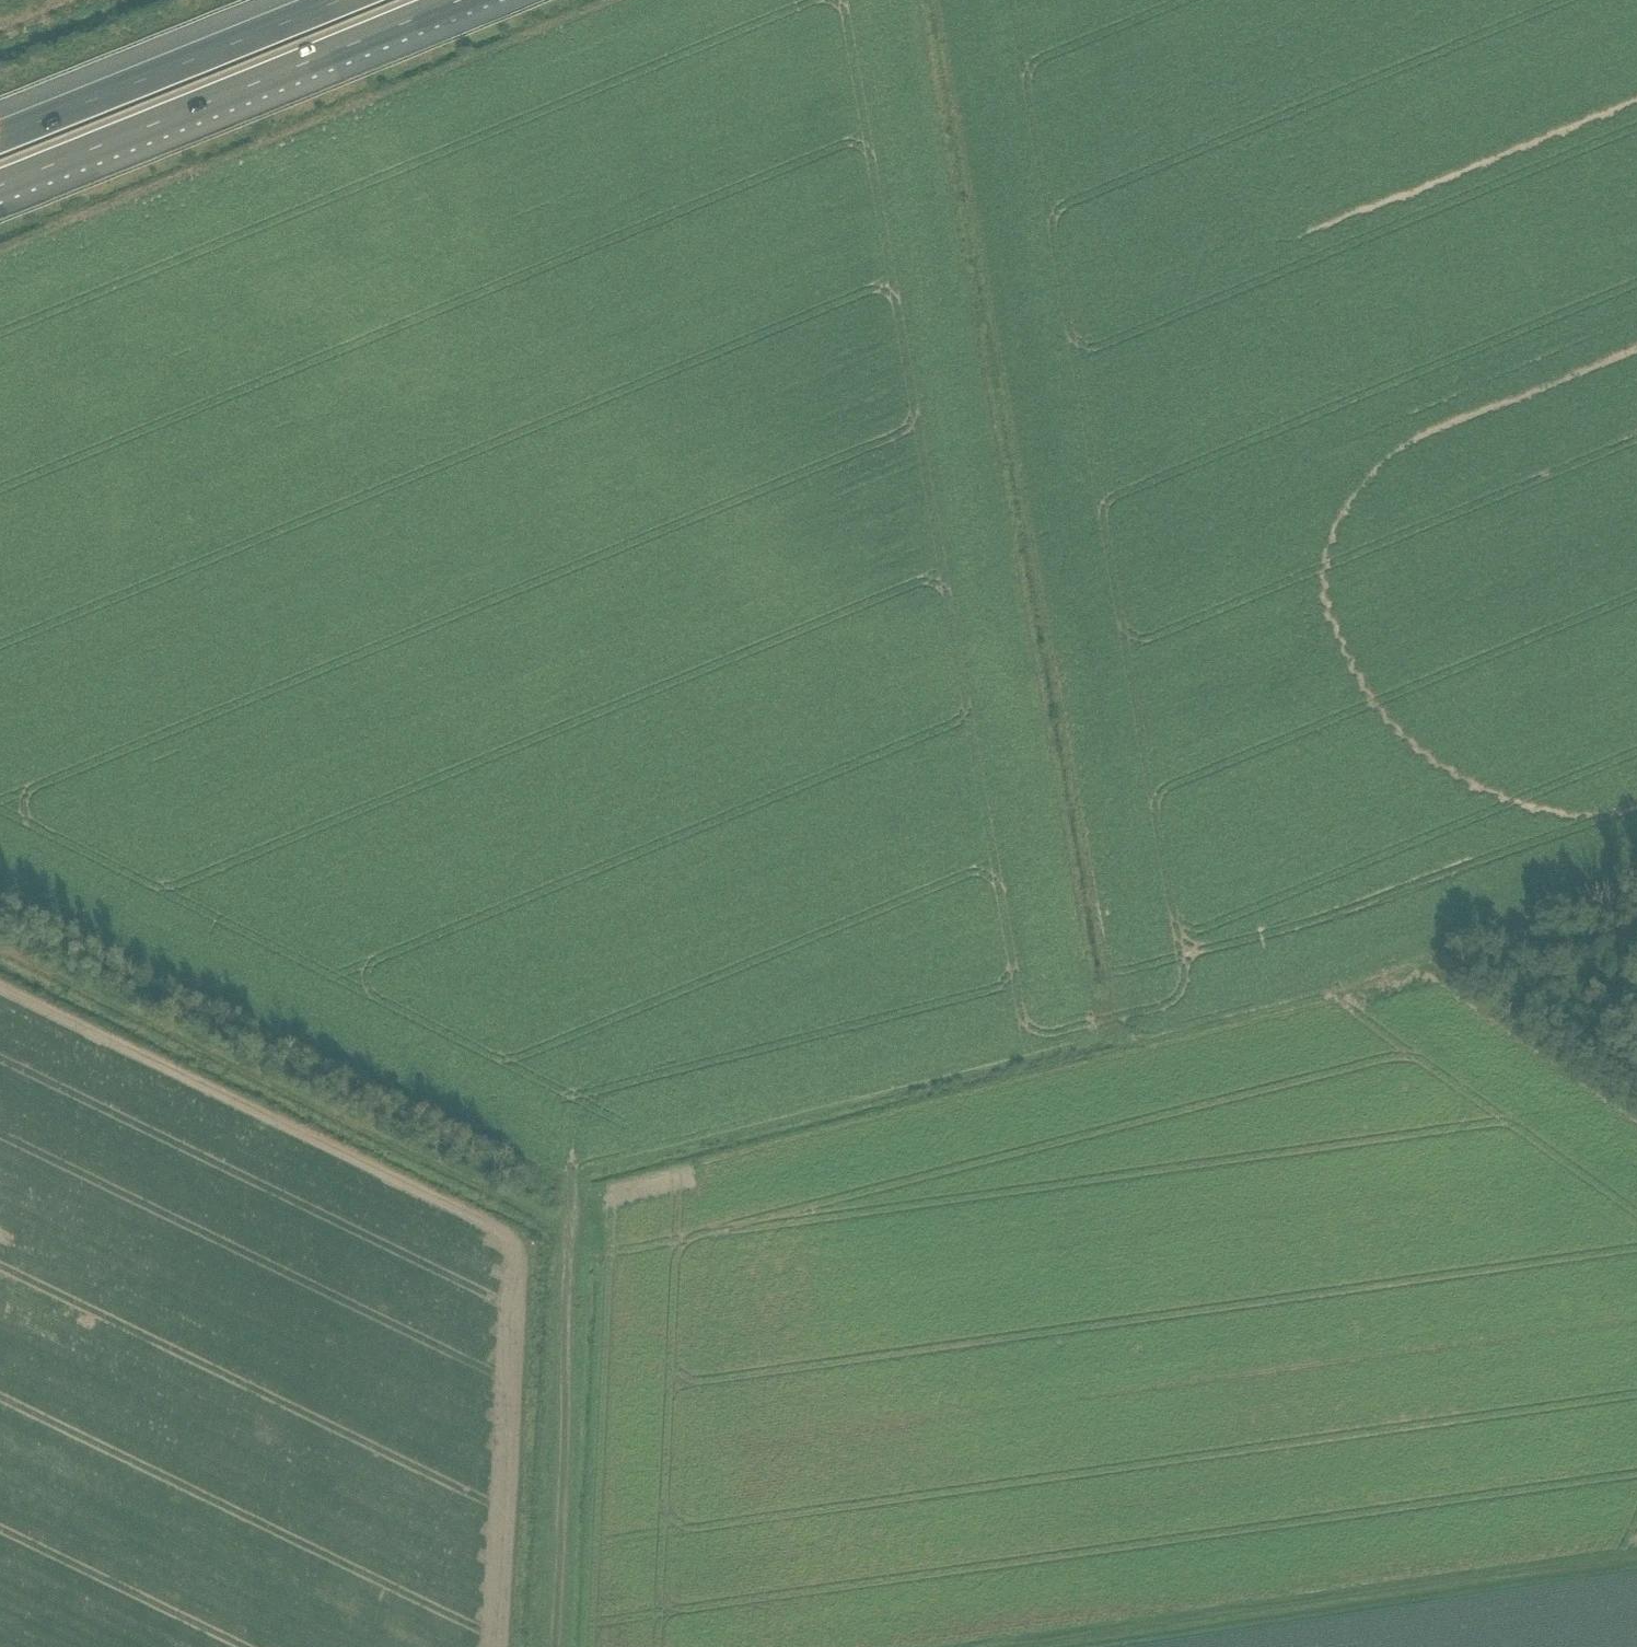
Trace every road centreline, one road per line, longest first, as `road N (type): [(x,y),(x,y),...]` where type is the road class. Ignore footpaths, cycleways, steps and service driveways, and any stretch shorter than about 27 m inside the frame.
road 1 (track): [(1068,1646),(1636,1560)]
road 2 (motorway): [(0,185),(446,0)]
road 3 (track): [(564,1646),(580,1242)]
road 4 (motorway): [(328,0),(0,136)]

